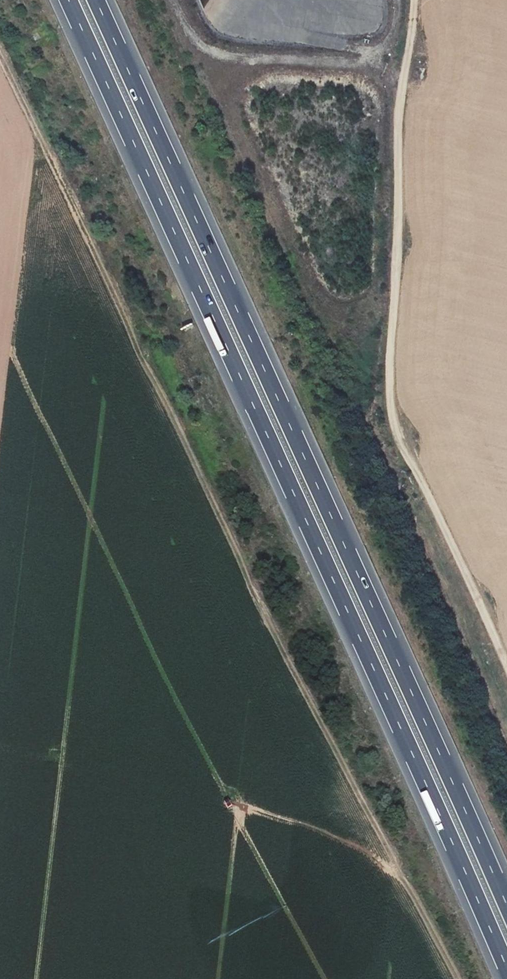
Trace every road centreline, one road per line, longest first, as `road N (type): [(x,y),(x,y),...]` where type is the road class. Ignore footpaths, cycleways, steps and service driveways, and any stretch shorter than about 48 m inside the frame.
road 1 (motorway): [(68,0),(506,971)]
road 2 (motorway): [(506,904),(96,0)]
road 3 (track): [(414,0),(398,116),(391,396),(412,462),(506,667)]

